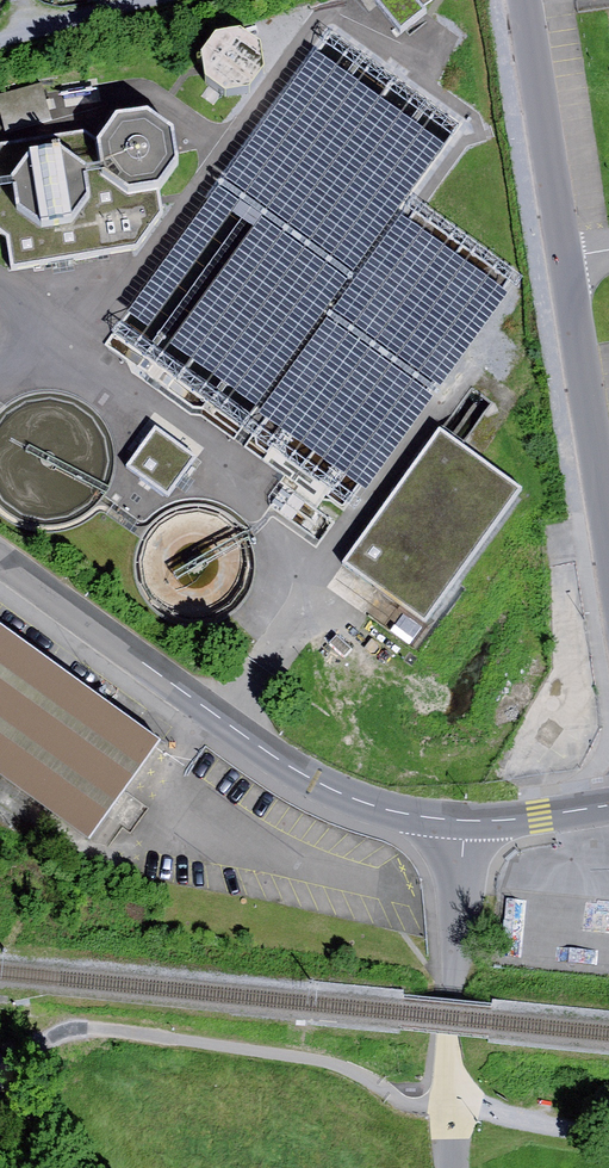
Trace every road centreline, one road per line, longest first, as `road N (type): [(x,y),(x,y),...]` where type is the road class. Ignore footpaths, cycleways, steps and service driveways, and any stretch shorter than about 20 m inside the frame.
road 1 (residential): [(521,0),(608,546)]
road 2 (residential): [(0,555),(323,785),(387,810),(465,821)]
road 3 (residential): [(465,821),(446,1035),(450,1167)]
road 4 (track): [(448,1107),(608,1134)]
road 5 (track): [(0,40),(153,0)]
road 6 (residential): [(465,821),(608,806)]

